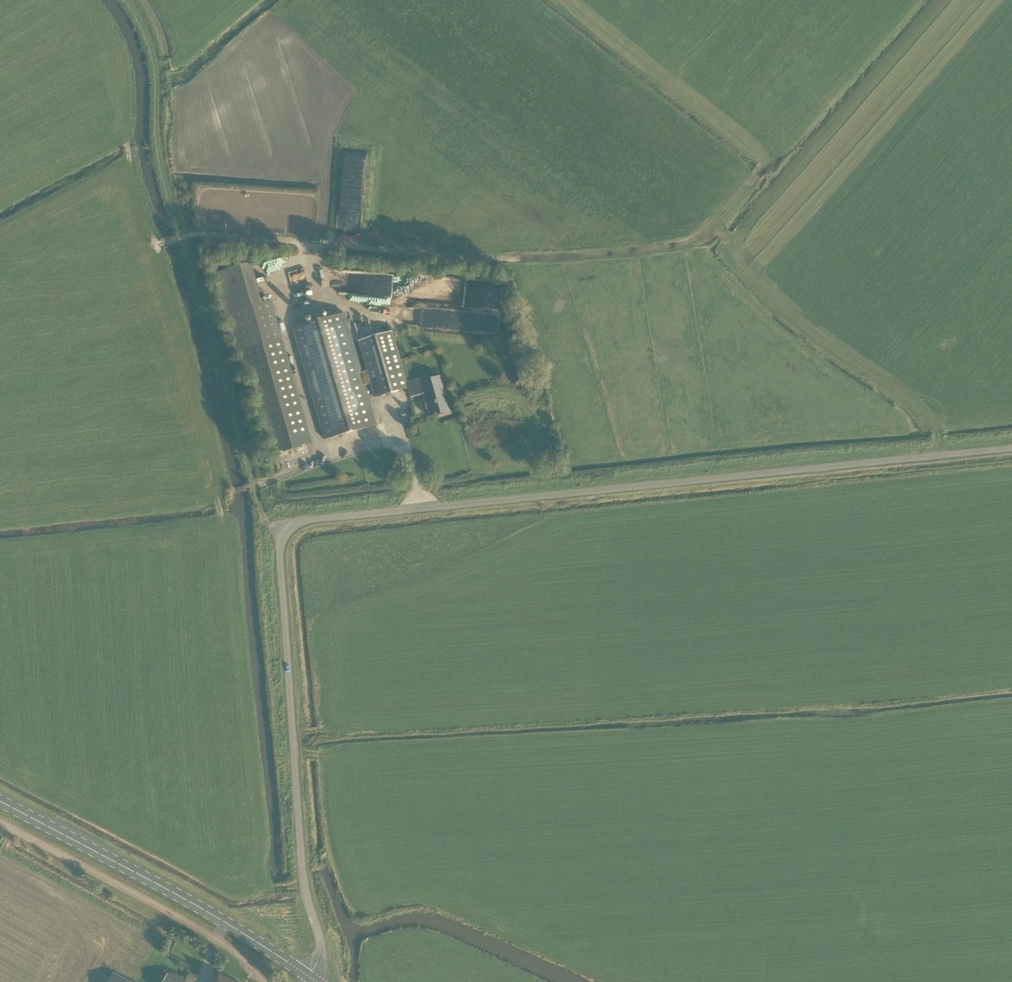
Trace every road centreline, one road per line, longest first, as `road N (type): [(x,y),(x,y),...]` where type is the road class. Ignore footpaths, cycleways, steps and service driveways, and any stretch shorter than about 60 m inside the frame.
road 1 (unclassified): [(315,981),(321,945),(301,874),(282,642),(279,554),(292,527),(1011,448)]
road 2 (track): [(285,537),(262,510),(164,173),(154,54),(129,0)]
road 3 (primary): [(315,981),(237,930),(0,802)]
road 4 (unclassified): [(264,981),(216,940),(0,823)]

